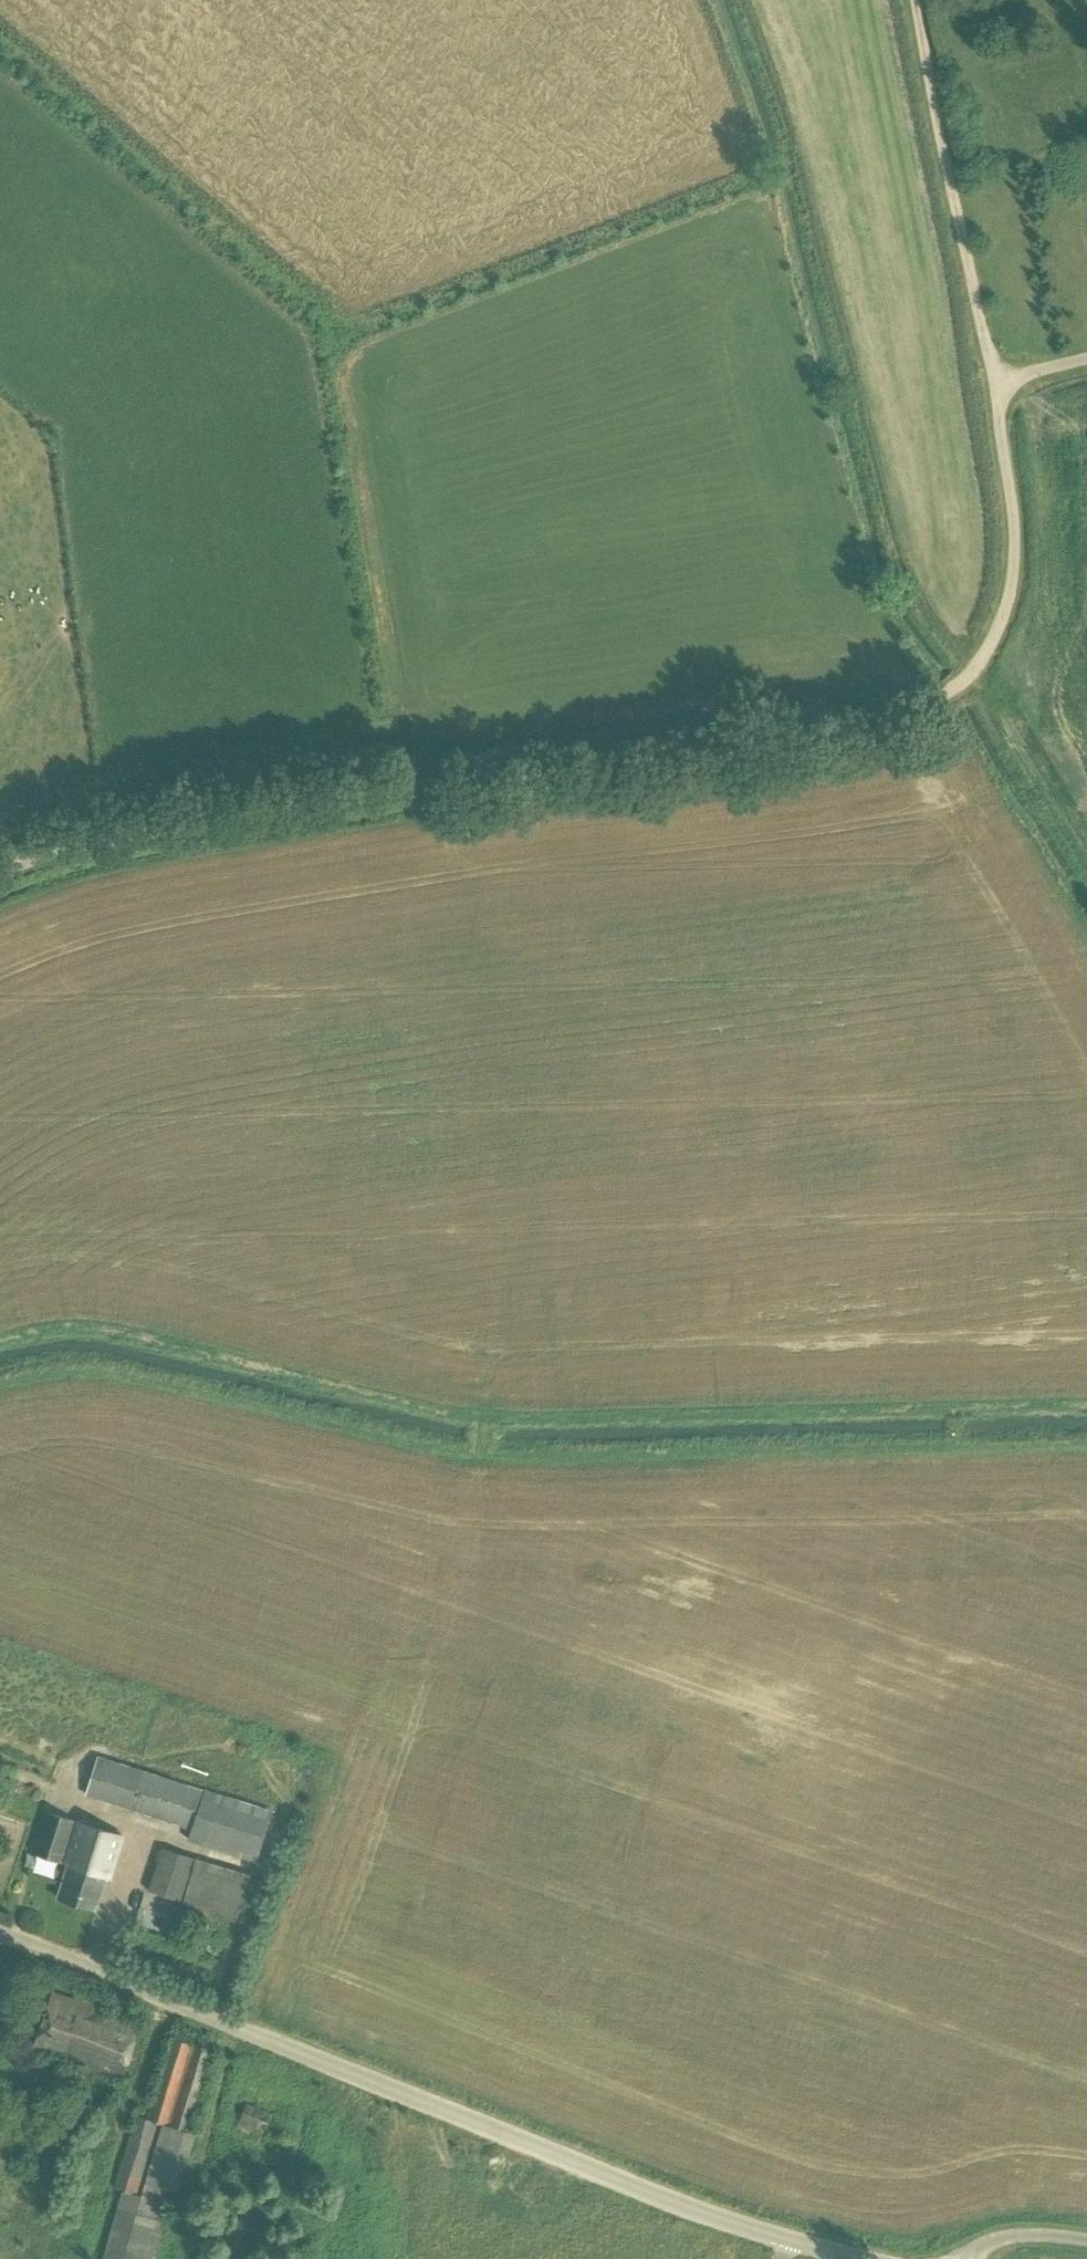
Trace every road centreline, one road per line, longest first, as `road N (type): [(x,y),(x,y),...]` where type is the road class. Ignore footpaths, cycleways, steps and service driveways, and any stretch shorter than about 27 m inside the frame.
road 1 (unclassified): [(0,876),(119,840),(876,722),(932,705),(983,658),(1006,616),(1016,574),(996,383),(1086,358)]
road 2 (unclassified): [(0,1937),(675,2203),(855,2258)]
road 3 (track): [(911,0),(996,383)]
road 4 (unclassified): [(1086,2241),(992,2239),(964,2258)]

